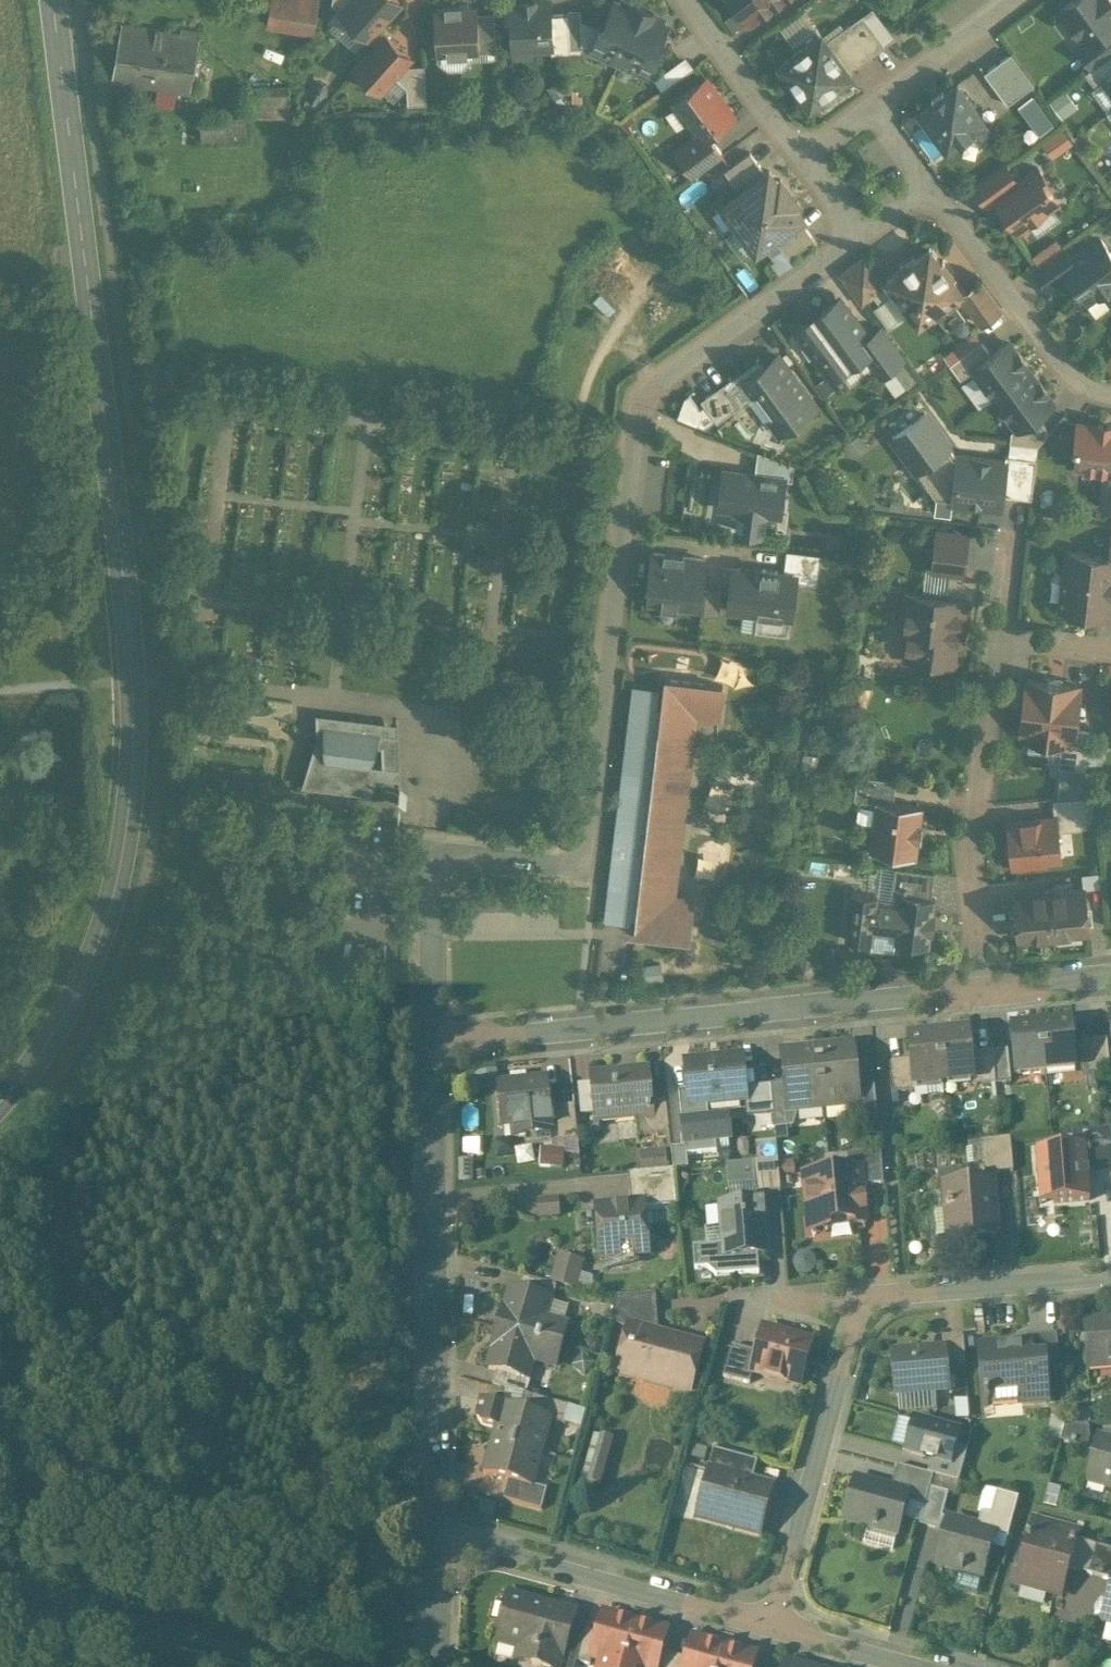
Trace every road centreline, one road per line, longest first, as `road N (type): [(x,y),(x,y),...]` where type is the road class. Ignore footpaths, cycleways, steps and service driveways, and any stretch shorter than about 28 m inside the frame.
road 1 (secondary): [(0,1103),(60,1022),(110,912),(135,752),(52,0)]
road 2 (residential): [(859,237),(646,398),(579,869)]
road 3 (residential): [(774,1620),(865,1296),(1110,1275)]
road 4 (residential): [(430,1043),(998,987)]
road 5 (residential): [(435,1539),(430,1043)]
road 6 (residential): [(998,987),(985,838),(1014,637)]
road 7 (residential): [(435,1539),(774,1620)]
road 8 (residential): [(430,1043),(432,905),(451,871),(486,857),(579,869)]
road 9 (residential): [(1110,395),(1081,391),(934,184)]
road 10 (secondary): [(0,1608),(209,1666)]
road 11 (residential): [(689,0),(801,153)]
road 12 (residential): [(774,1620),(945,1666)]
road 13 (residential): [(877,100),(1009,0)]
road 14 (residential): [(439,1666),(435,1539)]

